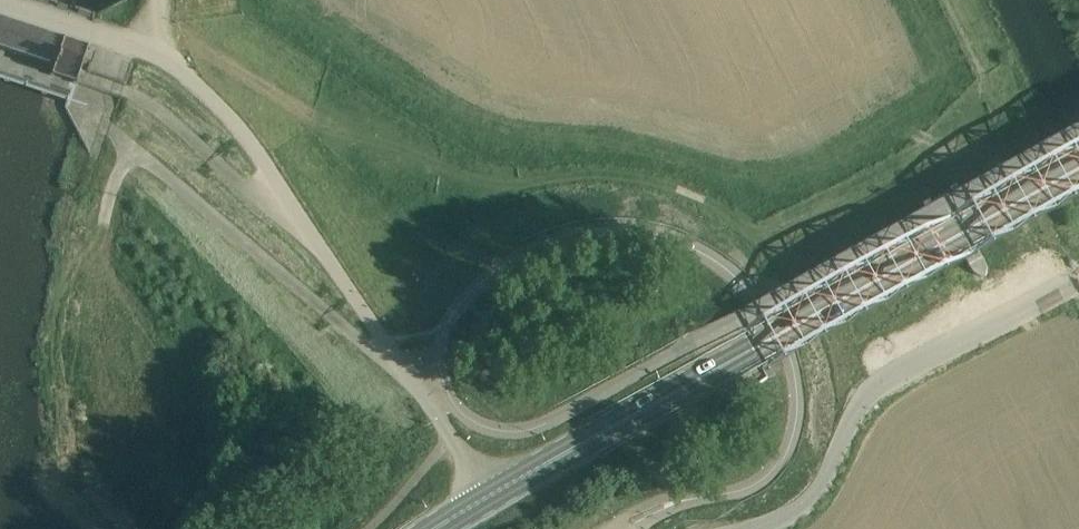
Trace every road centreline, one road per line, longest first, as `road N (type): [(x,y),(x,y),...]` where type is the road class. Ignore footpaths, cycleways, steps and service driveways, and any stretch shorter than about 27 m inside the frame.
road 1 (unclassified): [(490,495),(232,119),(149,51),(0,1)]
road 2 (primary): [(490,495),(1078,173)]

